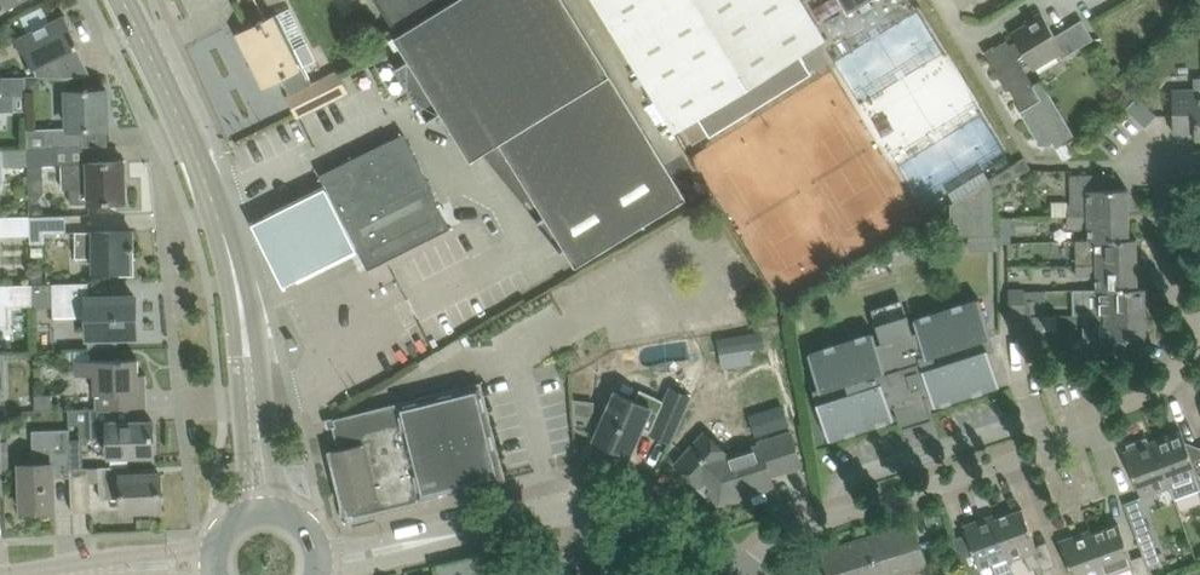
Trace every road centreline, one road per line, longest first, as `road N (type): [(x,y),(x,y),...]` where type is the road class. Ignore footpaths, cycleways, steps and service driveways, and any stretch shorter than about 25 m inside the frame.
road 1 (tertiary): [(259,507),(245,327),(230,259),(201,167),(121,0)]
road 2 (residential): [(734,574),(767,539),(1063,441),(1103,412),(1151,394),(1199,342)]
road 3 (residential): [(324,559),(560,509),(609,511),(659,528),(721,574)]
road 4 (residential): [(1199,315),(1167,291),(1165,116)]
road 5 (residential): [(65,574),(211,568)]

